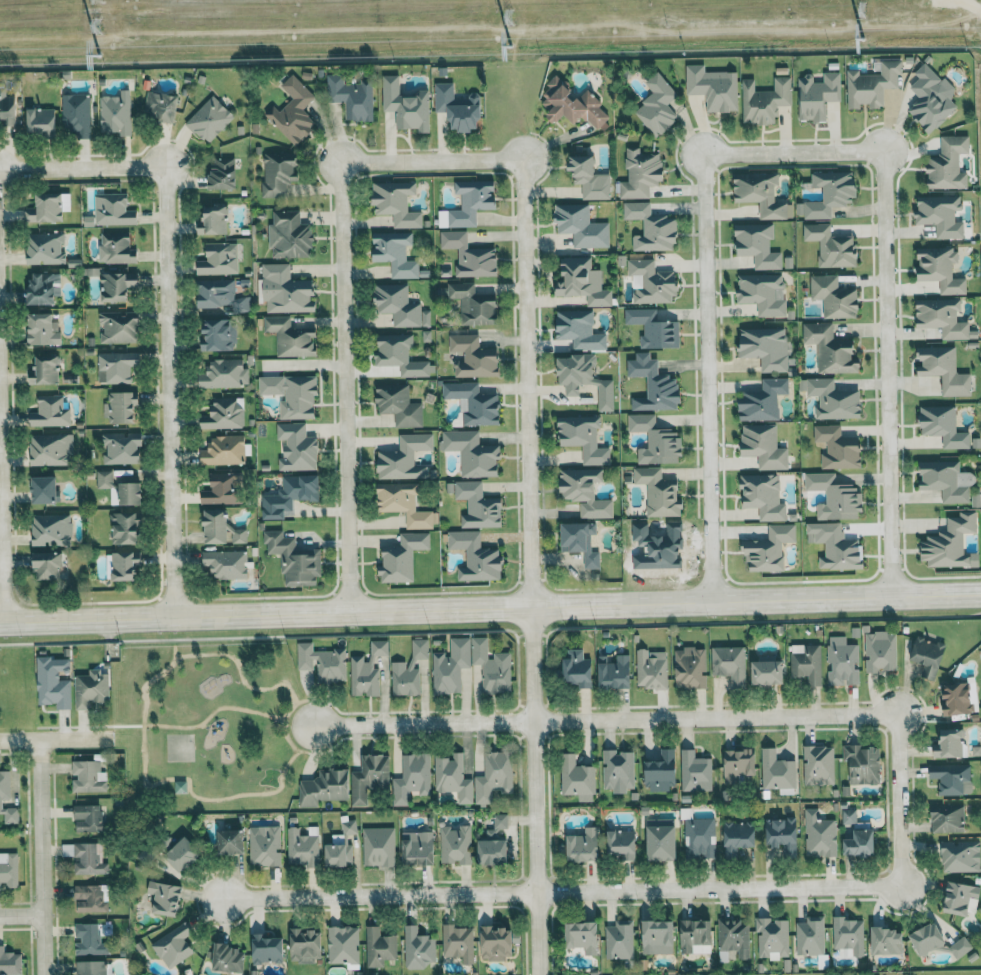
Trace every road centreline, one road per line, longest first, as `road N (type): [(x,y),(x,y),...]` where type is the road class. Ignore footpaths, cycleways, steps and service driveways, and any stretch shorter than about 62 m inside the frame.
road 1 (tertiary): [(980,602),(0,623)]
road 2 (residential): [(66,168),(165,166),(174,619)]
road 3 (residential): [(433,161),(340,163),(349,616)]
road 4 (residential): [(709,608),(703,155),(794,153)]
road 5 (residential): [(531,612),(523,159),(433,161)]
road 6 (residential): [(794,153),(884,151),(892,604)]
road 7 (residential): [(536,893),(900,886),(897,799)]
road 8 (residential): [(534,721),(897,714),(897,799)]
road 9 (residential): [(531,612),(538,974)]
road 10 (residential): [(224,899),(536,893)]
road 11 (residential): [(44,974),(39,740)]
road 12 (residential): [(315,726),(534,721)]

